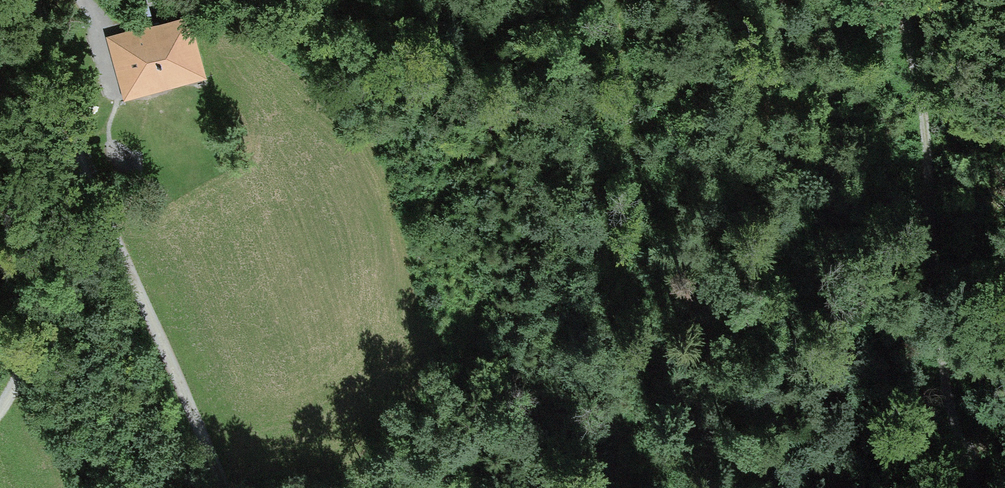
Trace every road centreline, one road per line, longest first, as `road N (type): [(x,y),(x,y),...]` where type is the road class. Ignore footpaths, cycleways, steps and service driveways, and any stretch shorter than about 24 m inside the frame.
road 1 (track): [(898,0),(917,52),(941,353),(975,487)]
road 2 (track): [(619,0),(666,487)]
road 3 (track): [(0,401),(61,308),(83,162),(38,0)]
road 4 (track): [(222,487),(83,162)]

